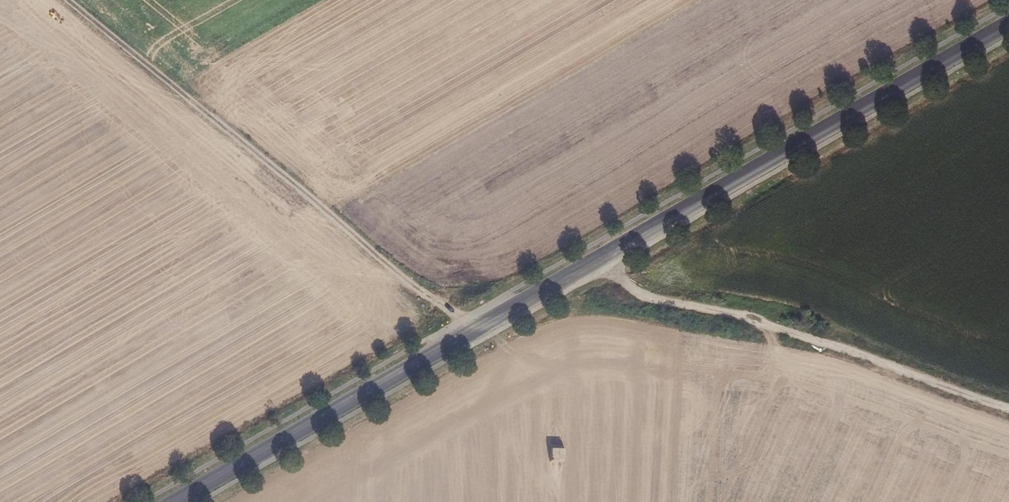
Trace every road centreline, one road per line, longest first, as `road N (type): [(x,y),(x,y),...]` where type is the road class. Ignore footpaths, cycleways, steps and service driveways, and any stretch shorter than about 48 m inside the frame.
road 1 (secondary): [(179,501),(1008,26)]
road 2 (track): [(71,0),(474,333)]
road 3 (track): [(599,243),(623,284),(649,300),(757,323),(1008,408)]

